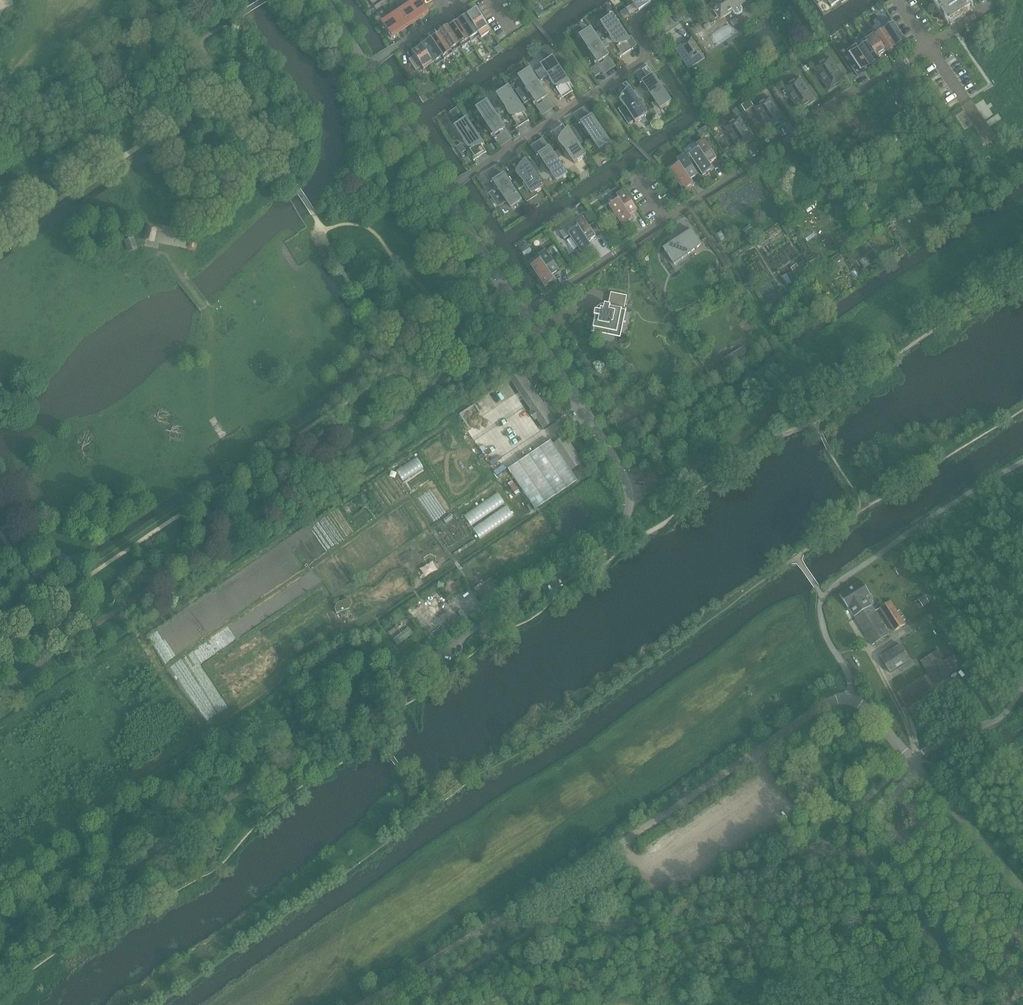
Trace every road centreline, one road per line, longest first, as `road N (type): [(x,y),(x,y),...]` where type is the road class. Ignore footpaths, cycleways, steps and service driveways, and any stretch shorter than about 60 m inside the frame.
road 1 (unclassified): [(0,960),(625,521),(625,479),(523,315)]
road 2 (unclassified): [(360,1004),(839,698),(859,703),(1022,891)]
road 3 (residential): [(523,315),(928,47)]
road 4 (residential): [(664,0),(629,23),(649,53),(446,191)]
road 5 (unclassified): [(446,191),(366,67)]
road 6 (unclassified): [(523,315),(446,191)]

